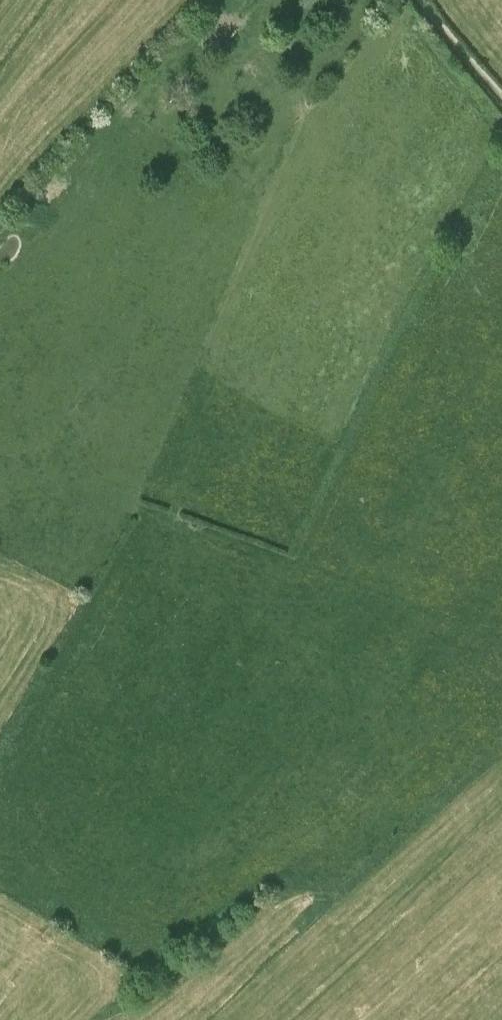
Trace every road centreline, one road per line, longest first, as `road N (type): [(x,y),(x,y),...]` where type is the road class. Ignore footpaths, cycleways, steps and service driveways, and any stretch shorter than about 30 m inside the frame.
road 1 (track): [(501,96),(422,0)]

